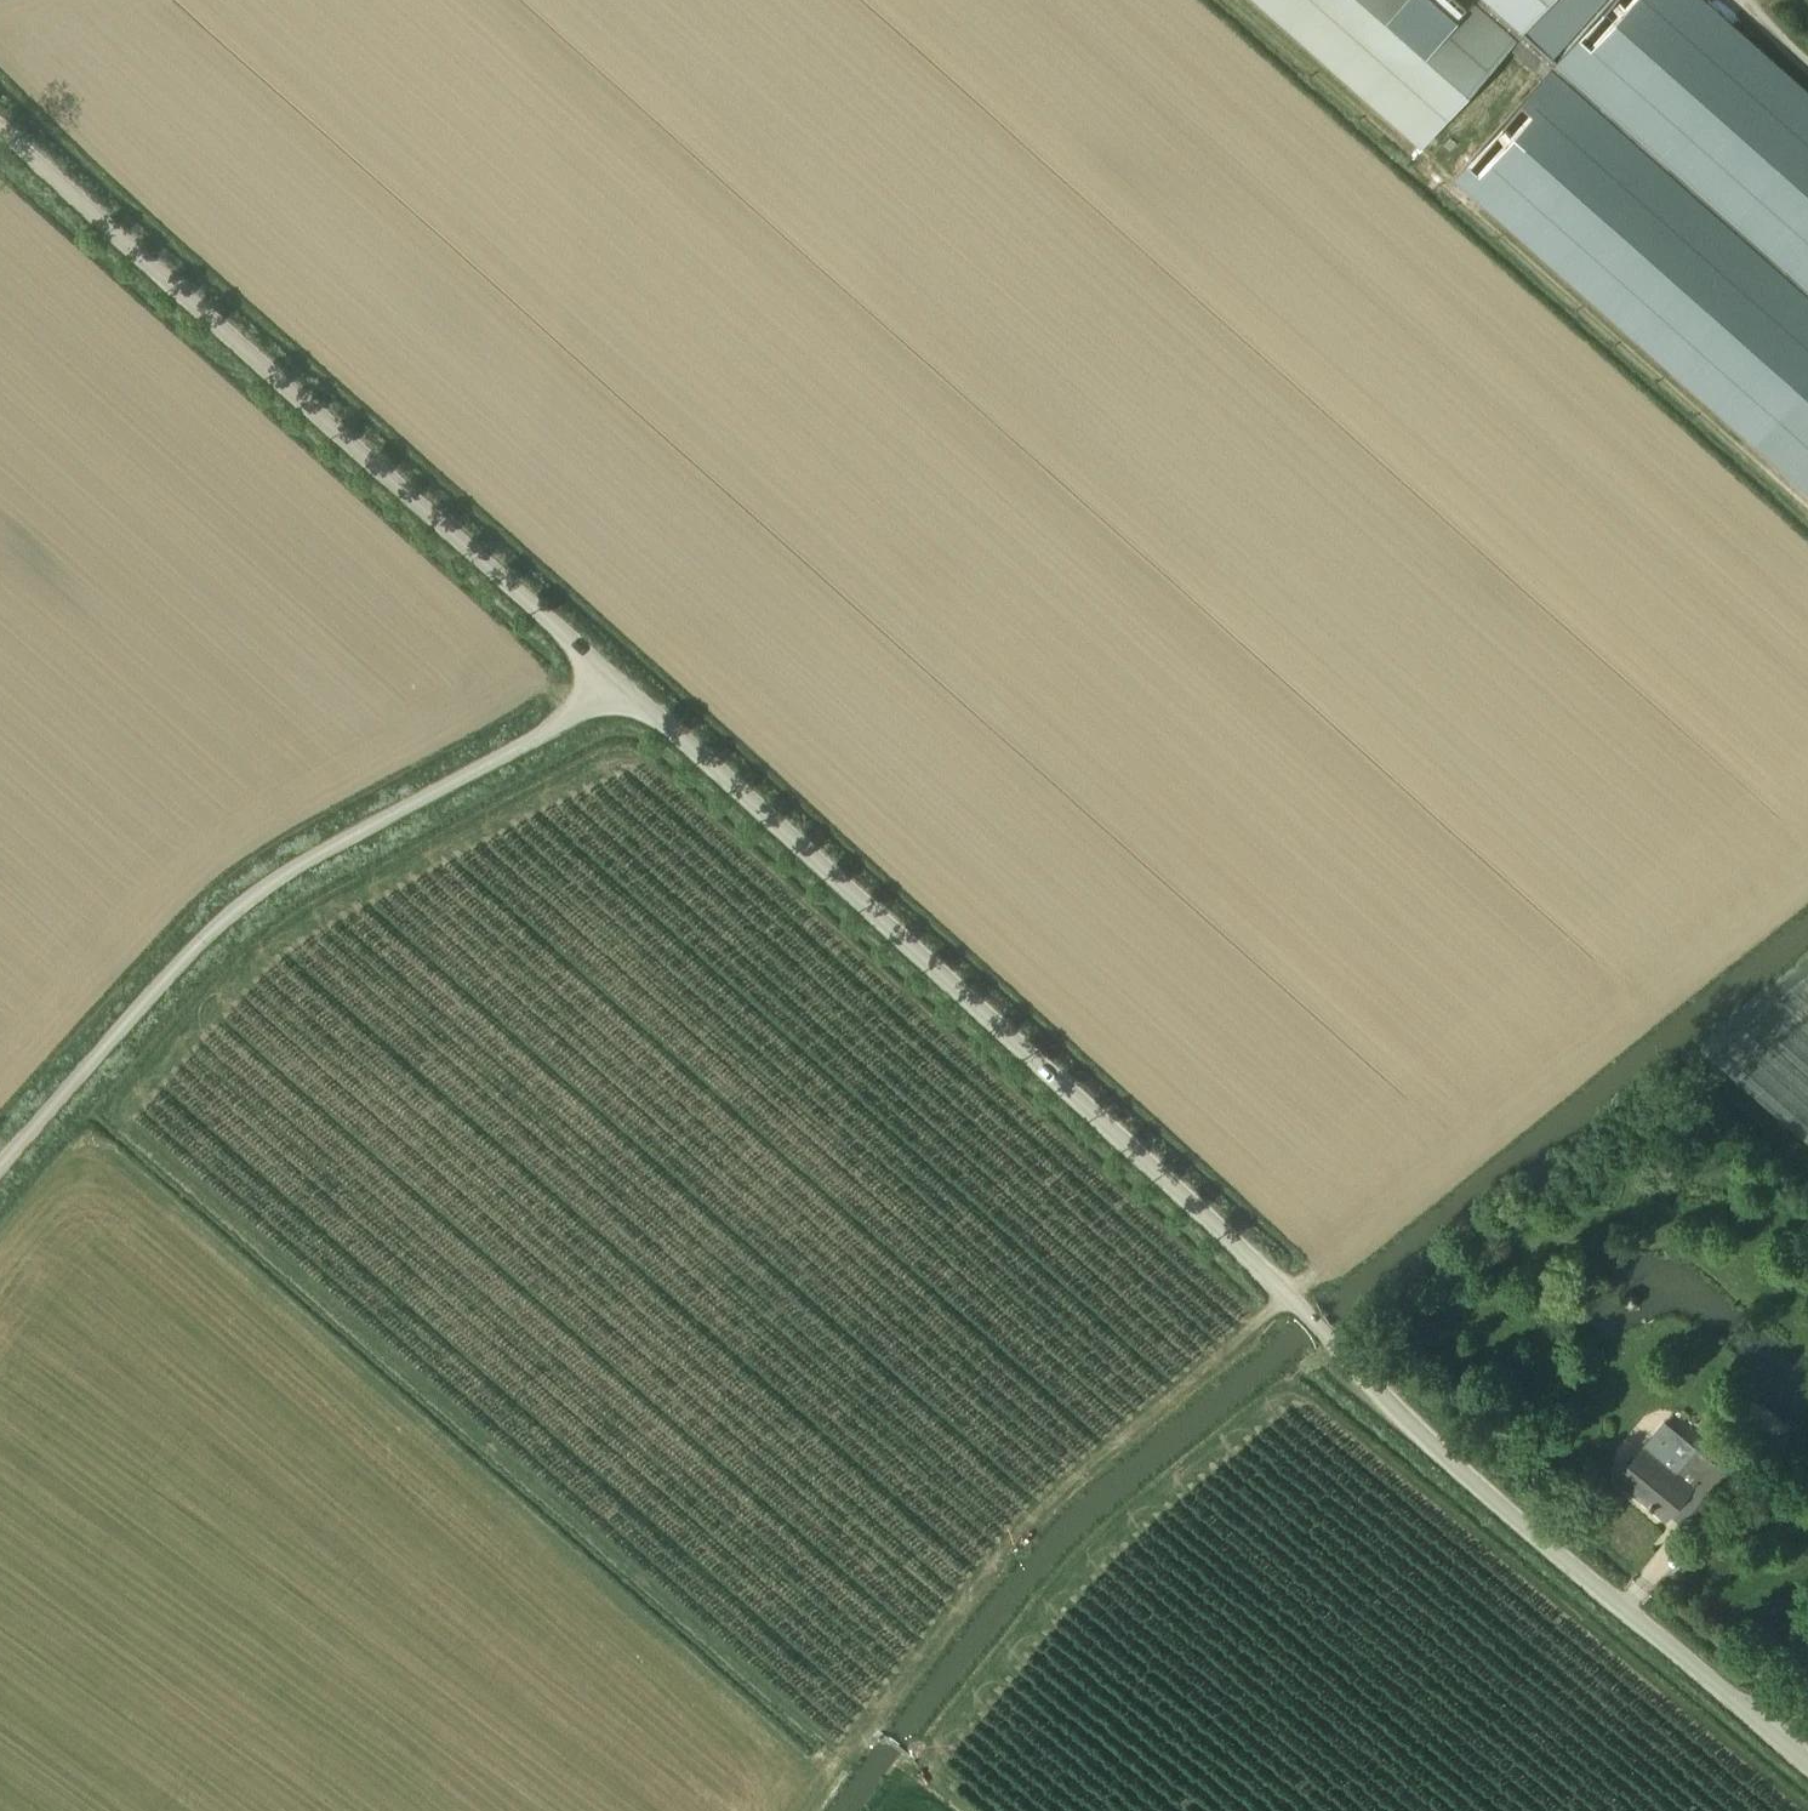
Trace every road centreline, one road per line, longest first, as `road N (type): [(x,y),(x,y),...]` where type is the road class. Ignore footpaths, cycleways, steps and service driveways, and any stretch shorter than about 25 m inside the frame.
road 1 (unclassified): [(1807,1762),(1452,1462),(1285,1292),(608,687)]
road 2 (unclassified): [(608,687),(0,129)]
road 3 (unclassified): [(0,1175),(191,952),(254,893),(608,687)]

